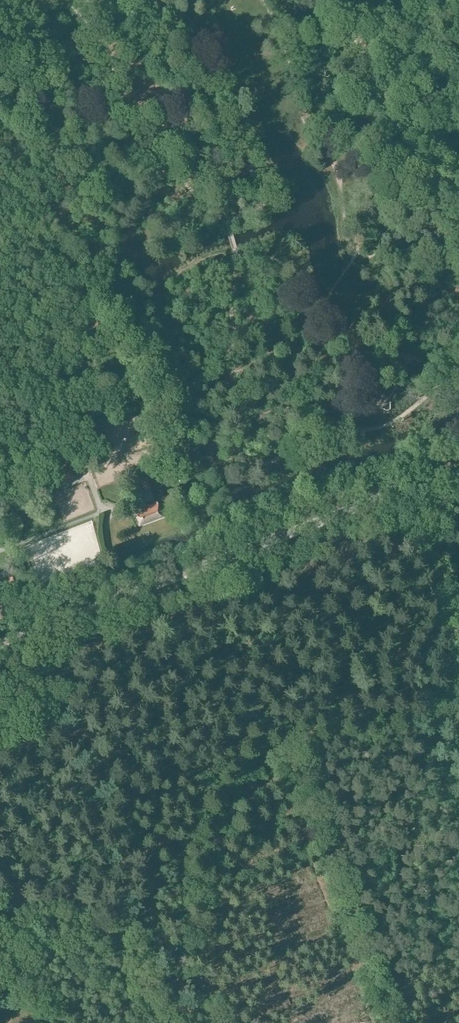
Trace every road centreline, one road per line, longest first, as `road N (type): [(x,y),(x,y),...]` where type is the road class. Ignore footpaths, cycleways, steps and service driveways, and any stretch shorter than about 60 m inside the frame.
road 1 (track): [(404,489),(458,634)]

